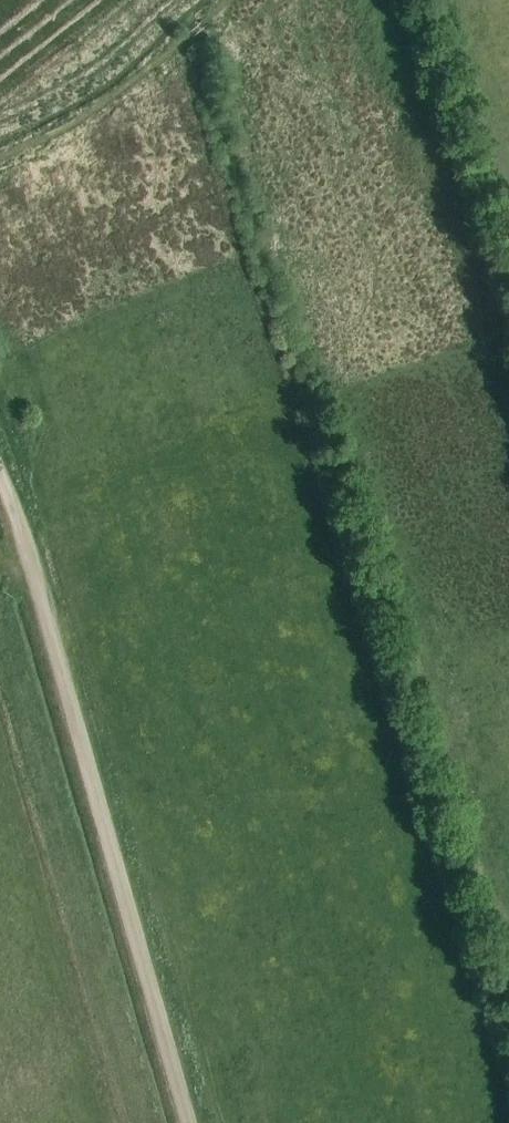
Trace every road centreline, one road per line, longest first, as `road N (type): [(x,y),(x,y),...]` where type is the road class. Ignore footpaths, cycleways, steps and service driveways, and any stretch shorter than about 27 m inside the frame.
road 1 (track): [(0,471),(189,1122)]
road 2 (track): [(184,0),(91,78),(0,122)]

